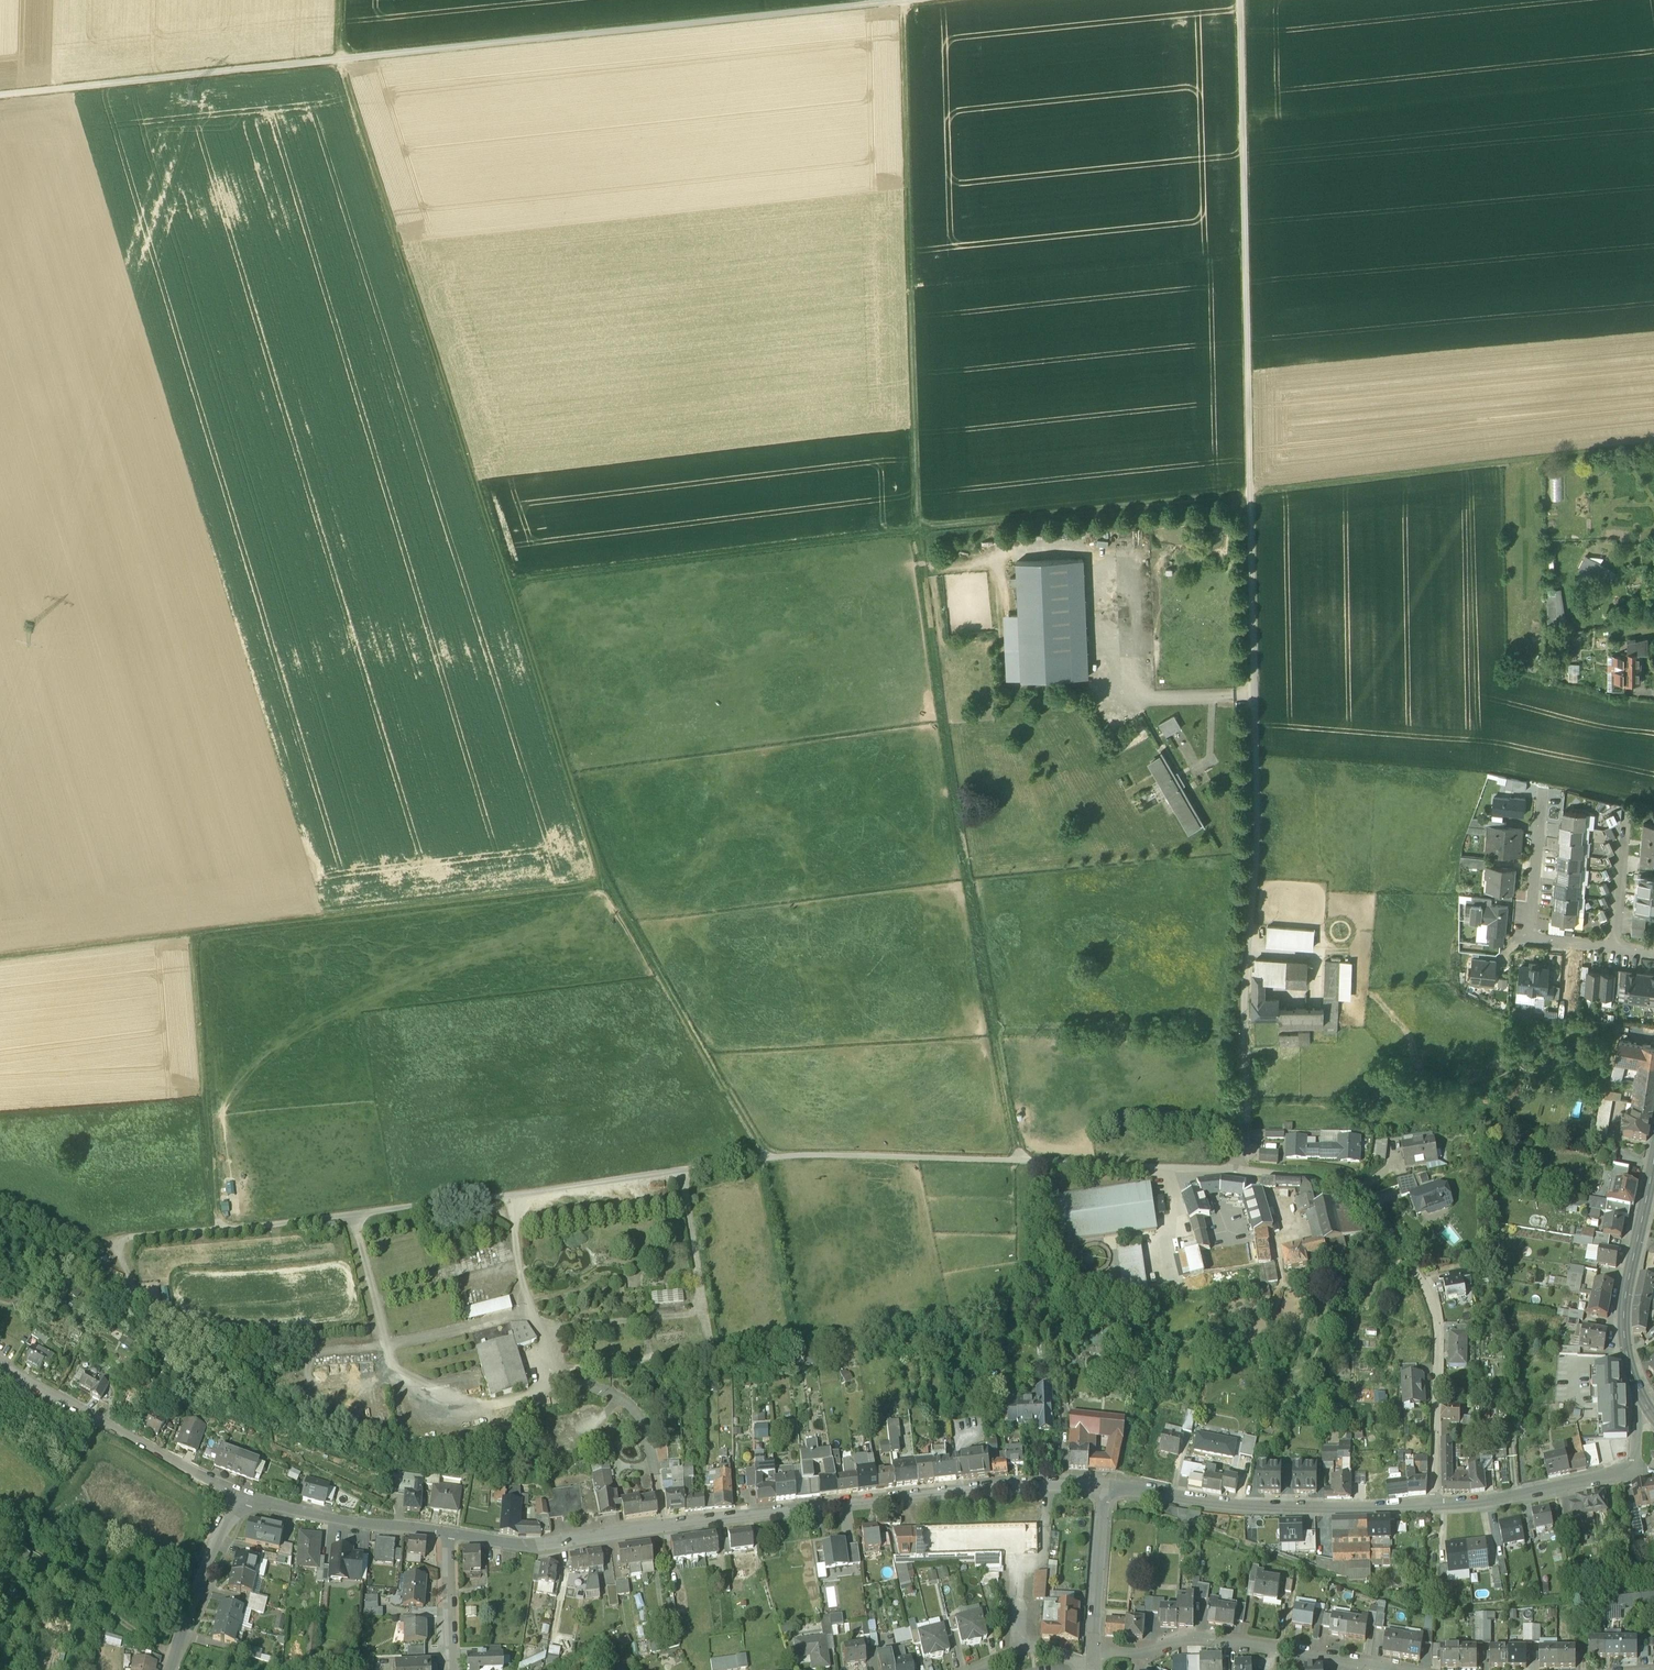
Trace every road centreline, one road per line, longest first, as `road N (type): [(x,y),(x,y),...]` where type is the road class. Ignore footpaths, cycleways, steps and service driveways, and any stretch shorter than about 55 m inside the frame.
road 1 (track): [(764,1162),(602,870),(341,60),(343,0)]
road 2 (track): [(508,582),(917,533),(994,1035),(1022,1163)]
road 3 (track): [(383,1334),(191,1344),(162,1330),(109,1250),(764,1162)]
road 4 (track): [(903,1),(0,96)]
road 5 (track): [(1252,496),(917,533),(903,1)]
road 6 (residential): [(1105,1485),(961,1491),(541,1549),(450,1531)]
road 7 (track): [(0,960),(609,885)]
road 8 (track): [(1239,0),(1252,496)]
road 9 (residential): [(1239,1175),(1323,1180),(1360,1191),(1425,1285),(1437,1322),(1439,1504)]
road 10 (track): [(1653,446),(1252,496)]
road 11 (residential): [(1439,1504),(1219,1505),(1105,1485)]
road 12 (residential): [(1397,1669),(1206,1637),(1092,1651)]
road 13 (track): [(191,937),(218,1236)]
road 14 (residential): [(244,1495),(0,1361)]
road 15 (secondary): [(1653,1166),(1622,1330),(1653,1420)]
road 16 (track): [(1022,1163),(764,1162)]
road 17 (residential): [(1617,952),(1527,944),(1542,795)]
road 18 (residential): [(1653,1472),(1439,1504)]
road 19 (residential): [(450,1531),(358,1521),(244,1495)]
road 20 (track): [(1252,496),(1255,688)]
road 21 (residential): [(244,1495),(198,1588),(169,1669)]
road 22 (residential): [(1092,1651),(1105,1485)]
road 23 (track): [(174,1652),(38,1569)]
road 24 (residential): [(1617,952),(1627,809)]
road 25 (residential): [(451,1669),(450,1531)]
road 26 (residential): [(1092,1665),(1032,1646),(969,1669)]

